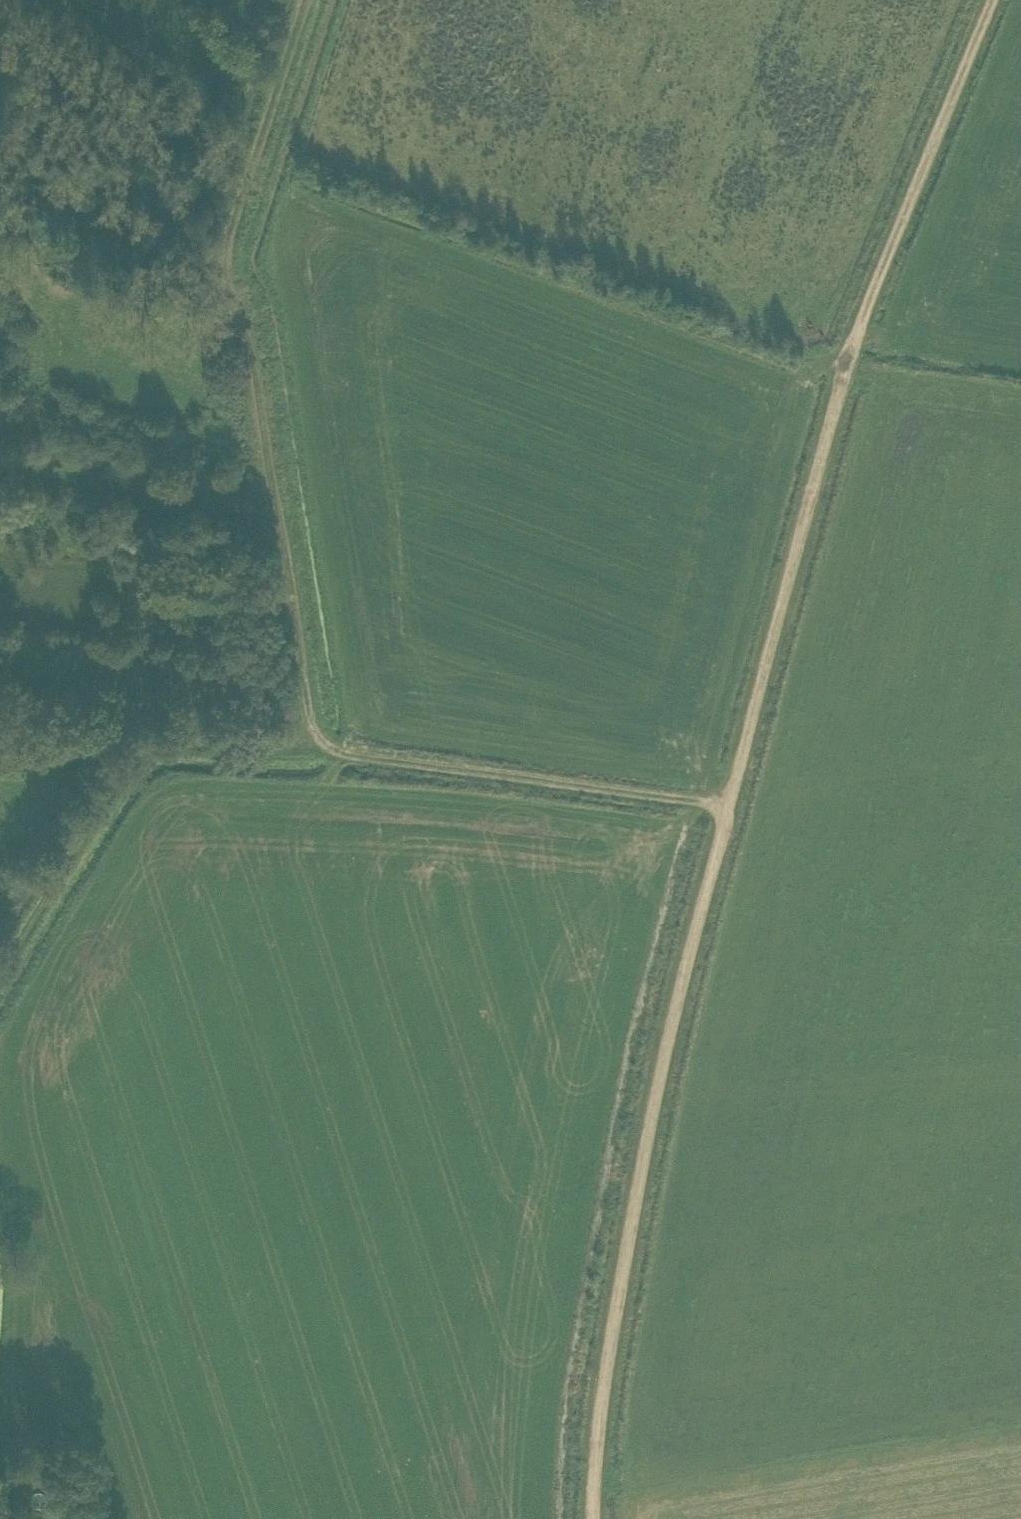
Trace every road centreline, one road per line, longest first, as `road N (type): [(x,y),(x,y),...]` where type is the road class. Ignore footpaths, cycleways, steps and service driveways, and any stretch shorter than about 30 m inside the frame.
road 1 (track): [(992,0),(846,358),(722,810),(635,1200),(599,1415),(592,1518)]
road 2 (track): [(0,992),(147,748),(301,747),(315,722),(227,269),(311,0)]
road 3 (track): [(310,731),(333,750),(705,801),(722,810)]

